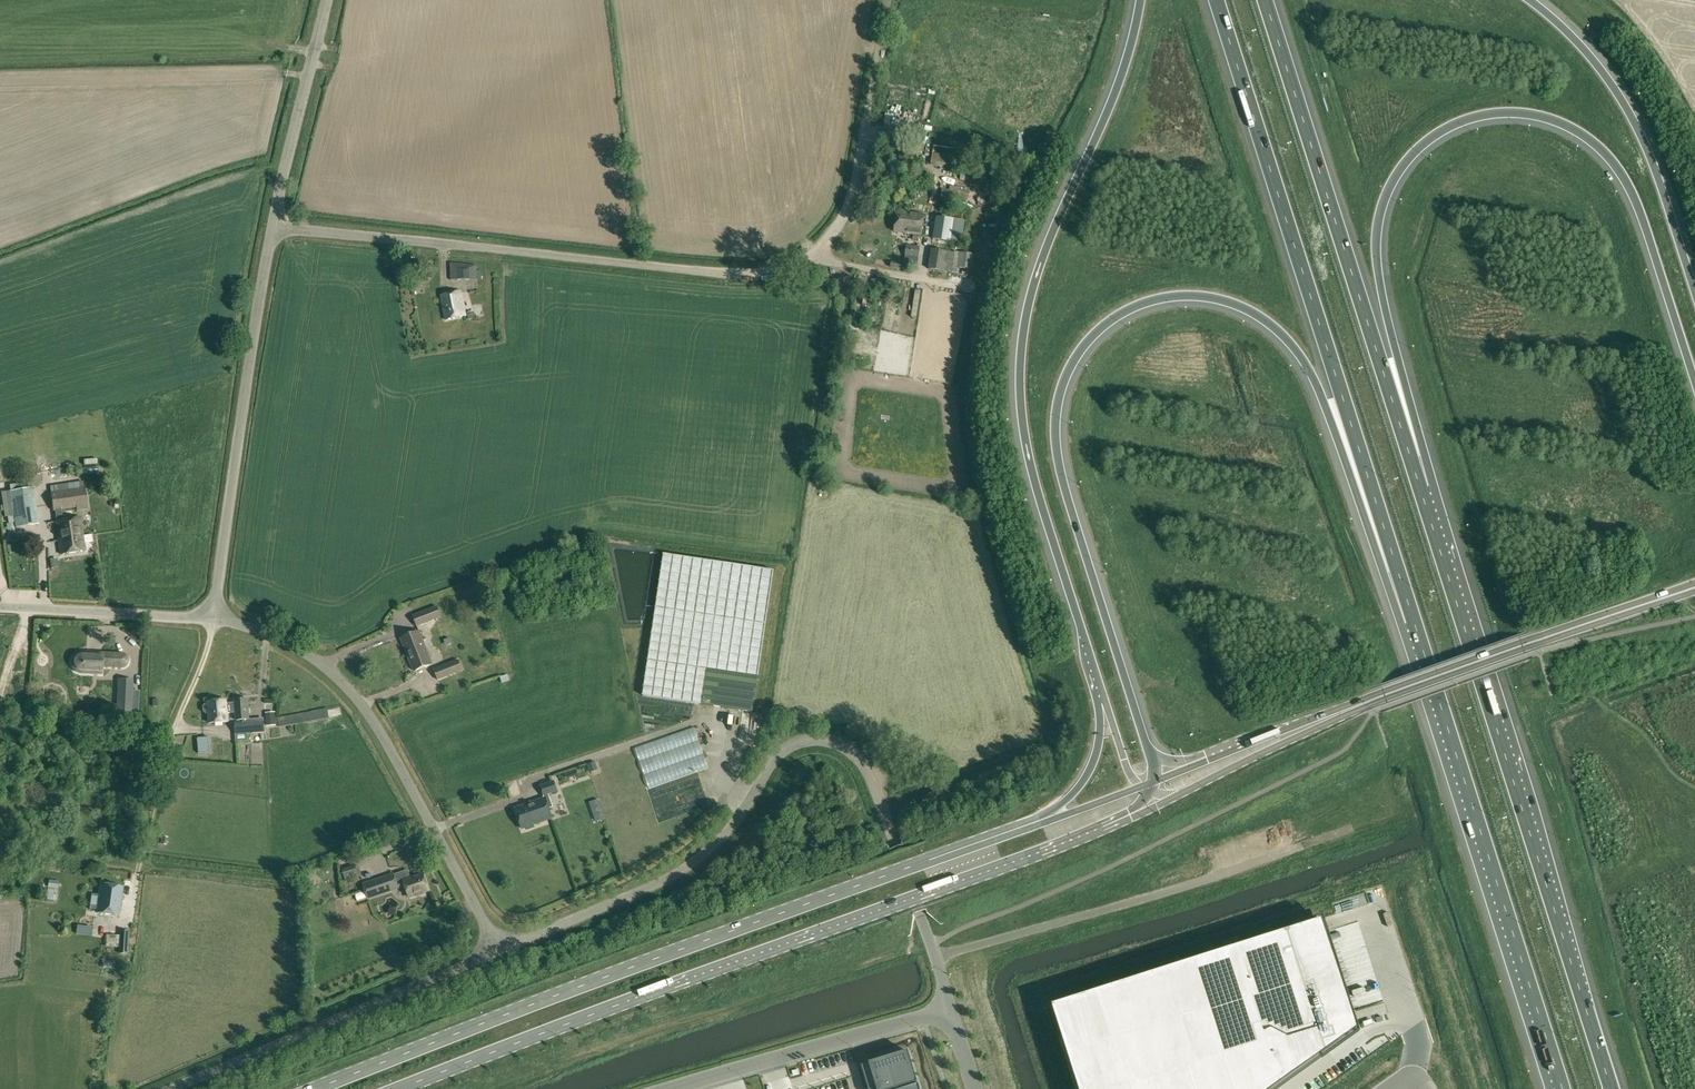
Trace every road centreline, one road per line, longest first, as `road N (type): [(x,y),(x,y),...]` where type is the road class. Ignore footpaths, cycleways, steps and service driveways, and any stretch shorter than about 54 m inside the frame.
road 1 (motorway): [(1160,779),(1054,437),(1058,396),(1075,359),(1124,312),(1163,299),(1218,300),(1256,315),(1288,341),(1323,399),(1376,549),(1417,629)]
road 2 (motorway): [(1422,493),(1376,239),(1399,171),(1455,124),(1502,113),(1539,116),(1583,135),(1611,160),(1647,232),(1694,382)]
road 3 (unclassified): [(273,228),(783,271),(804,261),(847,204),(887,5)]
road 4 (primary): [(404,1088),(1133,815)]
road 5 (primary): [(1030,826),(327,1088)]
road 6 (motorway): [(1141,0),(1116,91),(1036,277),(1021,358),(1030,464),(1098,692)]
road 7 (motorway): [(1217,0),(1417,629)]
road 8 (motorway): [(1612,1088),(1422,493)]
road 9 (unclassified): [(500,948),(695,861),(744,813),(779,754),(801,741),(832,743),(863,763),(894,846)]
road 10 (motorway): [(1422,493),(1265,0)]
road 11 (motorway): [(1417,629),(1563,1088)]
road 12 (unclassified): [(500,948),(333,674),(265,630),(214,615)]
road 13 (track): [(933,957),(1136,901),(1351,828)]
road 14 (unclassified): [(214,615),(273,228)]
road 15 (unclassified): [(170,1088),(500,948)]
road 16 (motorway): [(1694,293),(1627,110),(1593,60),(1528,0)]
road 17 (primary): [(1385,697),(1694,587)]
road 18 (unclassified): [(949,1005),(661,1088)]
road 19 (unclassified): [(273,228),(330,0)]
road 20 (unclassified): [(0,607),(214,615)]
road 21 (primary): [(1357,707),(1160,779)]
road 22 (primary): [(1176,796),(1357,707)]
road 23 (unclassified): [(949,1005),(894,846)]
road 24 (motorway): [(1098,692),(1100,736),(1089,772),(1030,826)]

